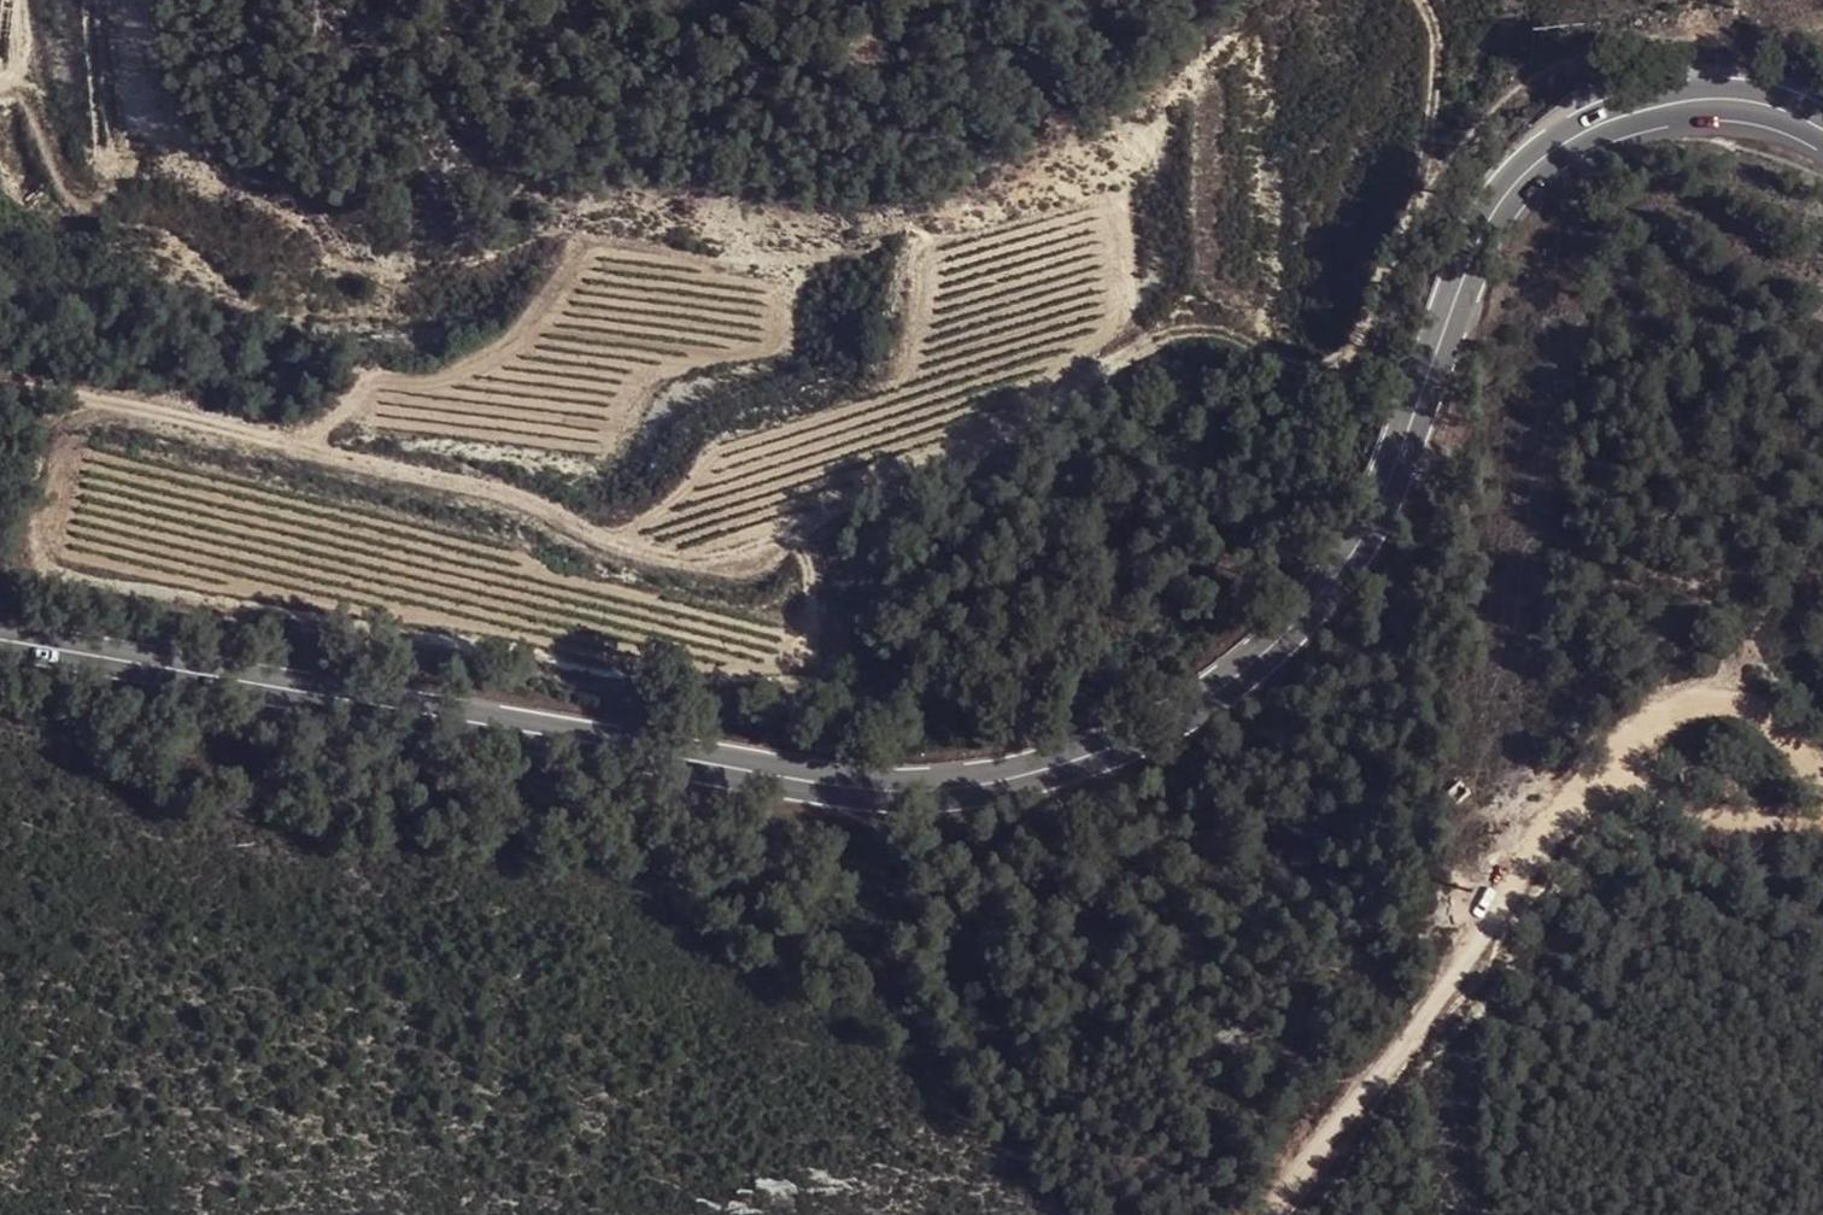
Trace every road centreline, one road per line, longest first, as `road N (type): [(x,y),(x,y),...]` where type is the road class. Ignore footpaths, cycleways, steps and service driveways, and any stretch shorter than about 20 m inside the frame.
road 1 (primary): [(1822,133),(1750,106),(1680,95),(1580,125),(1523,175),(1492,217),(1451,305),(1376,520),(1339,574),(1307,610),(1191,704),(1015,776),(882,784),(532,733),(0,632)]
road 2 (track): [(0,379),(176,409),(531,497),(632,548),(741,560),(1185,350),(1325,357),(1365,337),(1441,179),(1509,100),(1602,51),(1678,37),(1787,32),(1822,21)]
road 3 (track): [(1265,1214),(1418,1035),(1527,865),(1683,703),(1711,694),(1743,702),(1822,782)]
road 4 (track): [(1423,216),(1439,47),(1420,0)]

